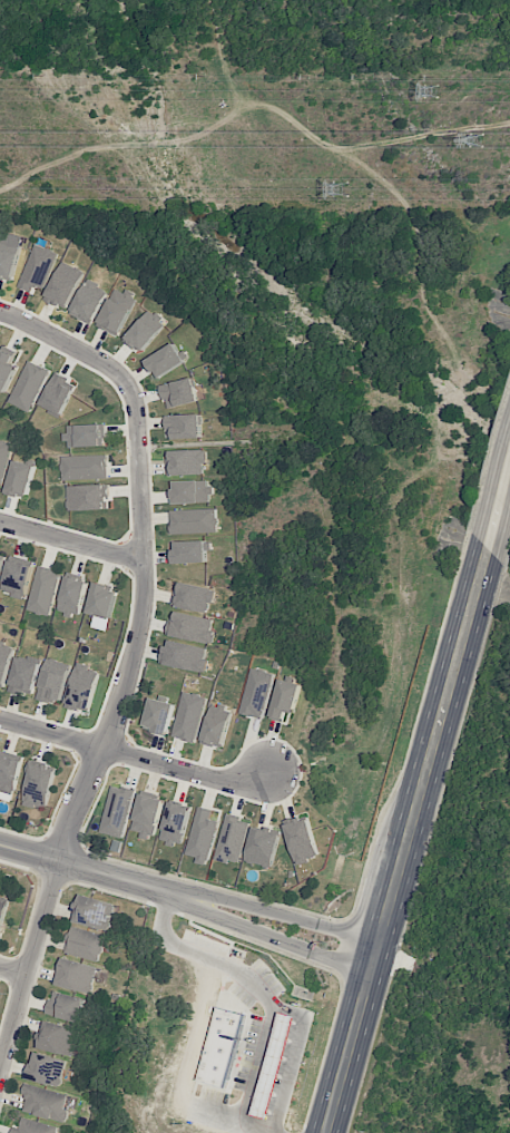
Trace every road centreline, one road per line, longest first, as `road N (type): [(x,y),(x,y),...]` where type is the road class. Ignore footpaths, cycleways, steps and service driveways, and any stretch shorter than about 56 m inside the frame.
road 1 (residential): [(0,310),(105,361),(128,383),(138,414),(141,625),(107,749),(57,861)]
road 2 (secondary): [(489,550),(324,1132)]
road 3 (residential): [(273,771),(227,782),(0,719)]
road 4 (residential): [(57,861),(0,1062)]
road 5 (tertiary): [(183,896),(218,920),(370,971)]
road 6 (tertiary): [(379,941),(226,899),(183,896)]
road 7 (tertiary): [(183,896),(0,845)]
road 8 (residential): [(0,524),(144,560)]

